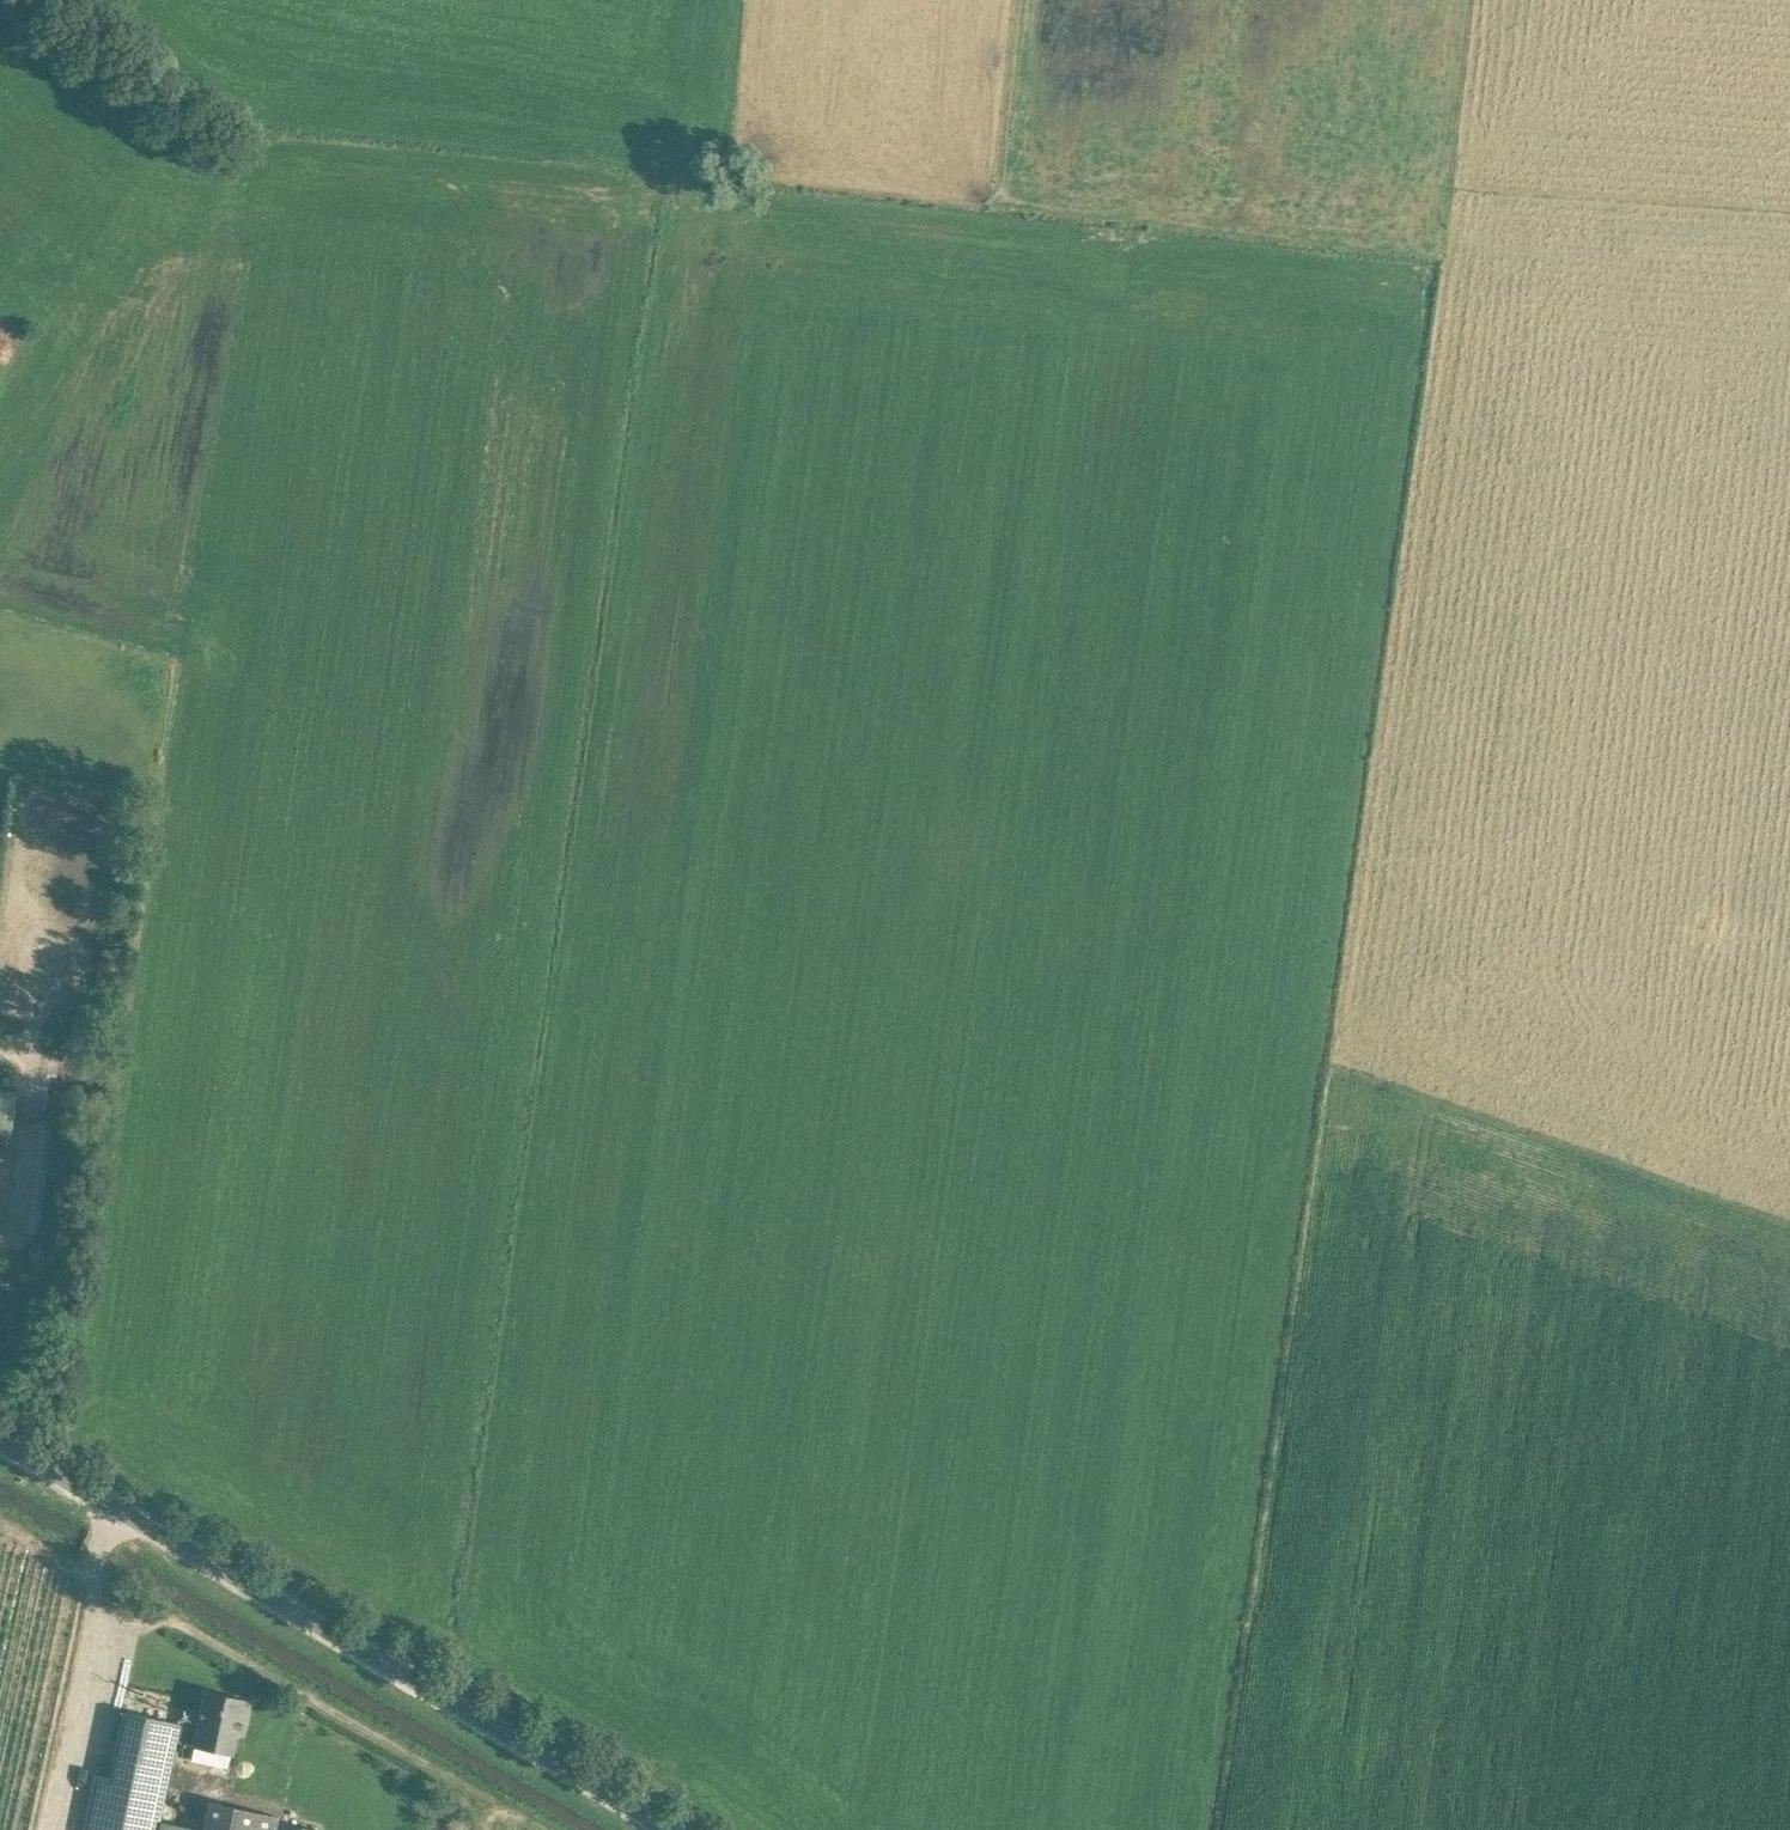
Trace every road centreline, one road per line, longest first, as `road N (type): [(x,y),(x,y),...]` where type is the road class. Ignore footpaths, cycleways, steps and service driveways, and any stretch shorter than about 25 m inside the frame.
road 1 (unclassified): [(664,1829),(0,1443)]

